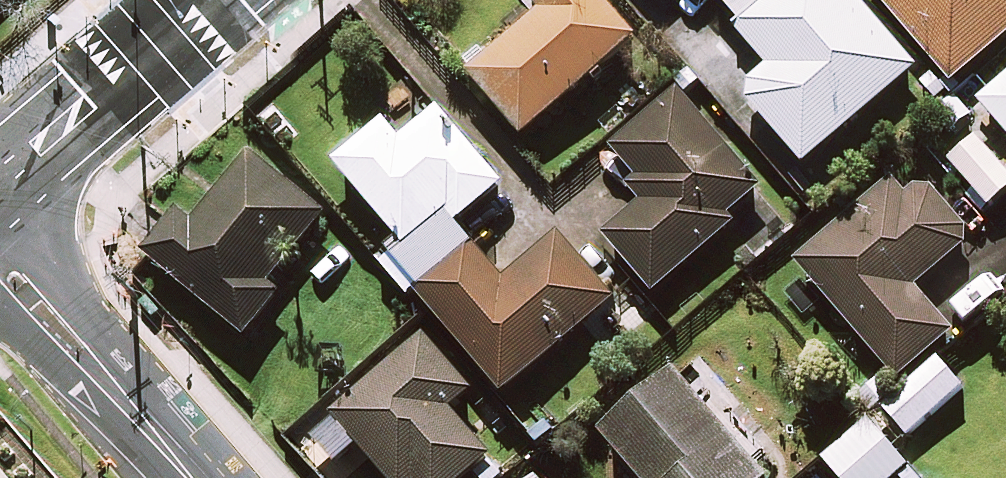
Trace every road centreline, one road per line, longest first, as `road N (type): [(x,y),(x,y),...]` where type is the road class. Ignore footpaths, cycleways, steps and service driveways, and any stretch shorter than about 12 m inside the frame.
road 1 (tertiary): [(216,0),(0,189)]
road 2 (residential): [(0,263),(188,477)]

